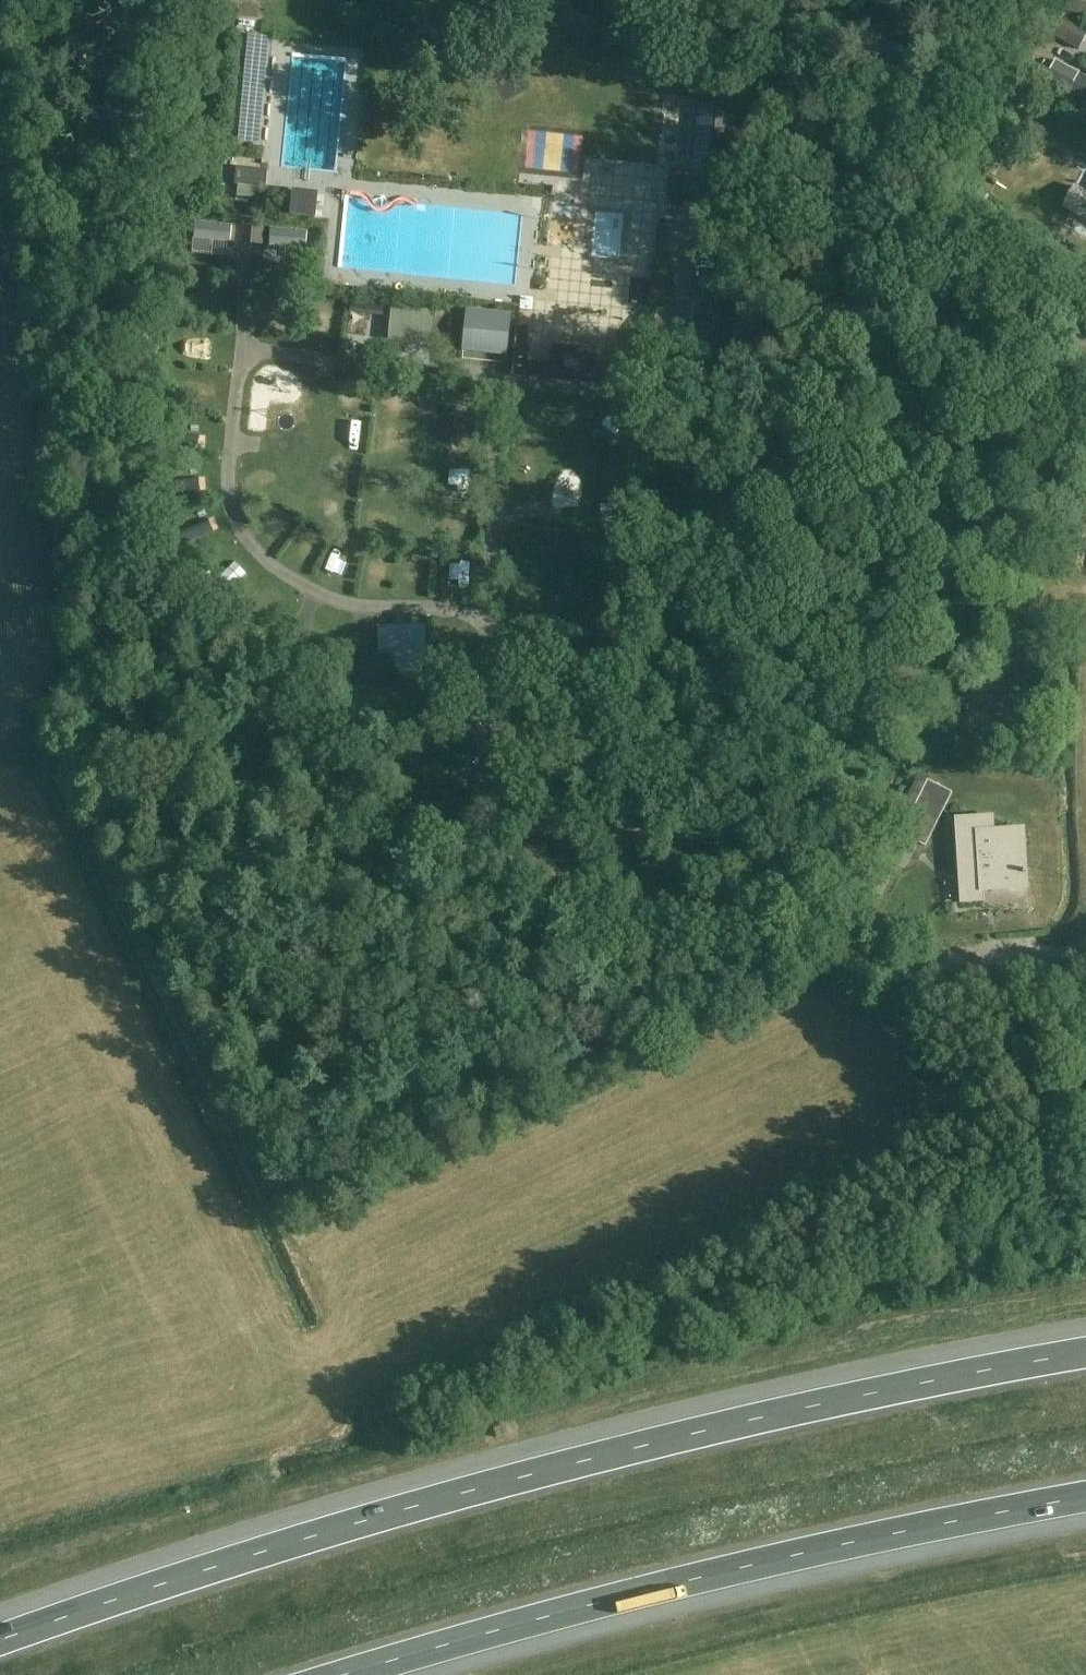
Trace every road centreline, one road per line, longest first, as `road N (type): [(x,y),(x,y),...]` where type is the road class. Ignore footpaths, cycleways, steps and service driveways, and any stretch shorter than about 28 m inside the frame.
road 1 (motorway): [(1085,1349),(482,1484),(0,1639)]
road 2 (motorway): [(337,1674),(533,1617),(911,1527),(1085,1498)]
road 3 (track): [(927,970),(834,966),(433,849),(464,789),(499,656)]
road 4 (unclassified): [(1085,344),(892,237),(791,197),(682,209)]
road 5 (track): [(433,849),(31,737)]
road 6 (track): [(1017,0),(892,237)]
road 7 (unclassified): [(1085,953),(927,970)]

